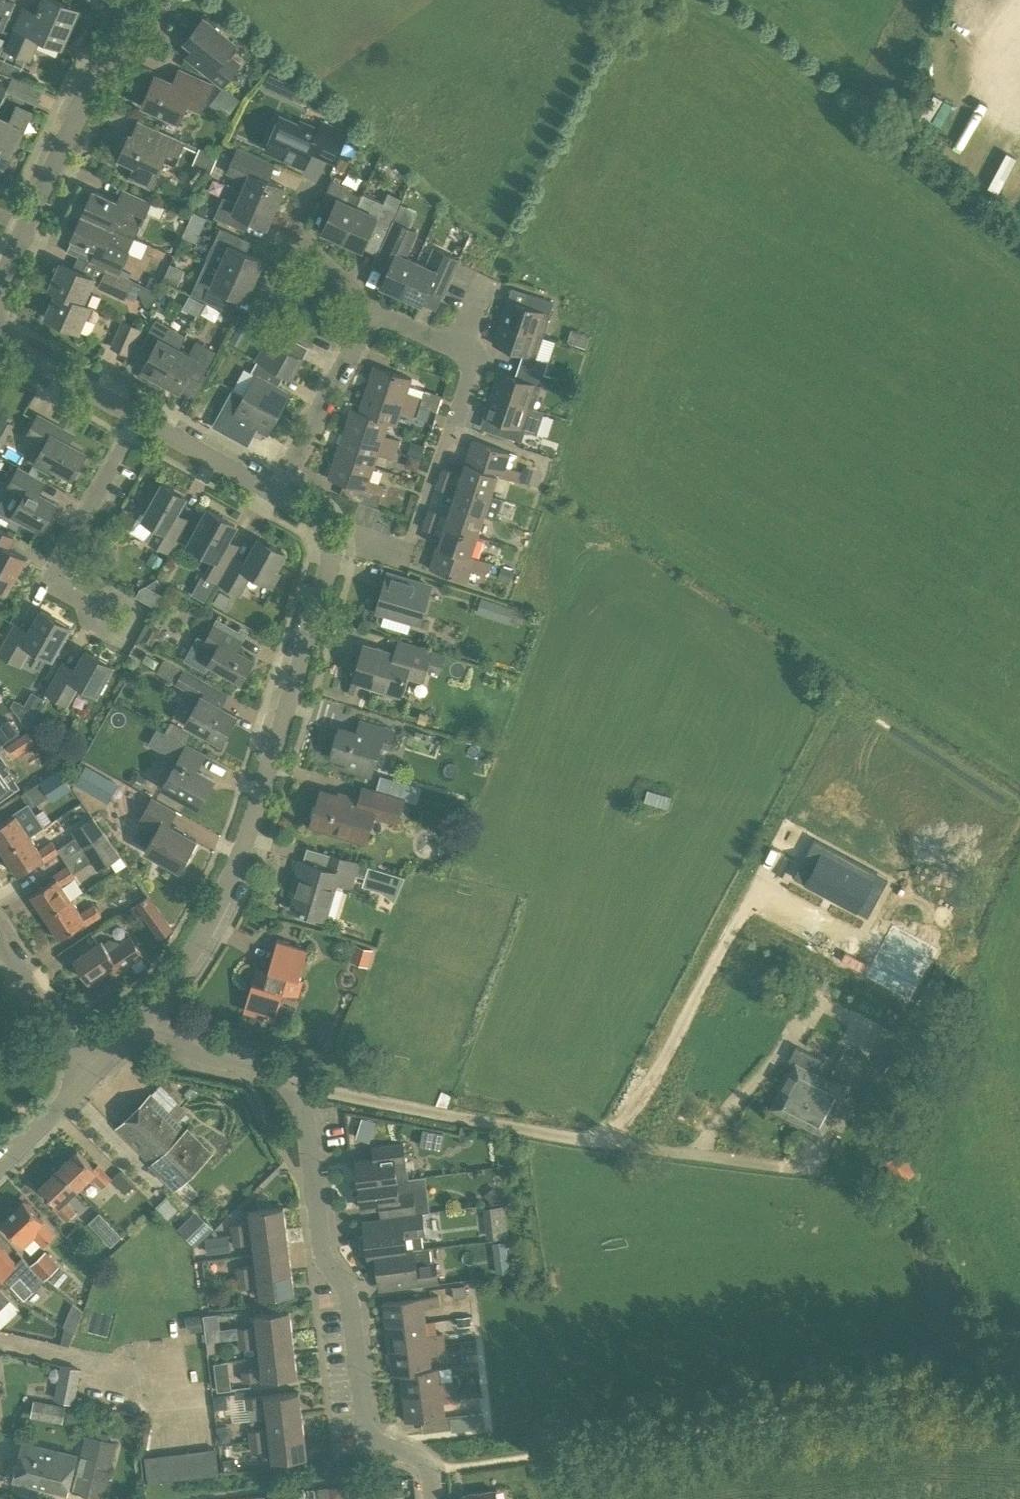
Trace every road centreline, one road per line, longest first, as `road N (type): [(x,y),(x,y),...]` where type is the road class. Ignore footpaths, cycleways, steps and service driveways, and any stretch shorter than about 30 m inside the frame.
road 1 (residential): [(433,1498),(431,1471),(418,1456),(380,1447),(366,1427),(350,1302),(318,1245),(310,1135),(293,1087),(273,1071),(188,1052),(144,1019)]
road 2 (residential): [(144,1019),(205,940),(239,864),(325,577),(326,532)]
road 3 (residential): [(108,614),(51,586),(140,417)]
road 4 (residential): [(26,225),(119,50),(127,26),(122,0)]
road 5 (residential): [(376,315),(273,493)]
road 6 (residential): [(90,1081),(0,935)]
road 7 (residential): [(140,417),(8,342),(0,326)]
road 8 (residential): [(273,493),(140,417)]
road 9 (residential): [(0,1167),(90,1081)]

